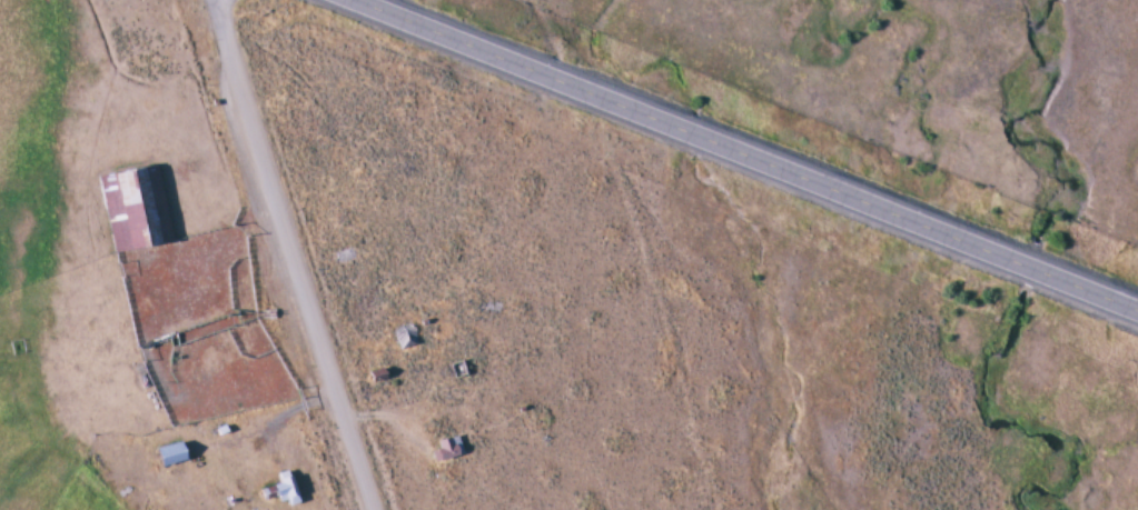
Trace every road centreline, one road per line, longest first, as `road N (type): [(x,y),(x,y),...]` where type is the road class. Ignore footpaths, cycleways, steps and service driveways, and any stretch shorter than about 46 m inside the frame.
road 1 (primary): [(1137,310),(360,0)]
road 2 (tertiary): [(219,0),(375,509)]

